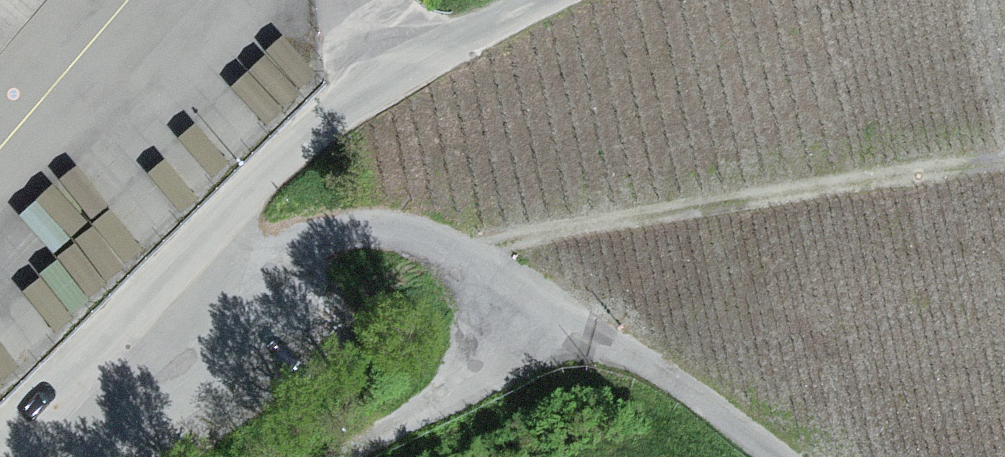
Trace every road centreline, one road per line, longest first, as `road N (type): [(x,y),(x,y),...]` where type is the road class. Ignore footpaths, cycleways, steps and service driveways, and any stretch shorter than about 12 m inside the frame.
road 1 (unclassified): [(206,236),(255,251),(357,230),(445,248),(587,325),(779,456)]
road 2 (track): [(1004,158),(489,249),(477,263)]
road 3 (unclassified): [(206,236),(0,443)]
road 4 (unclassified): [(398,77),(304,140),(206,236)]
road 5 (unclassified): [(398,77),(548,0)]

